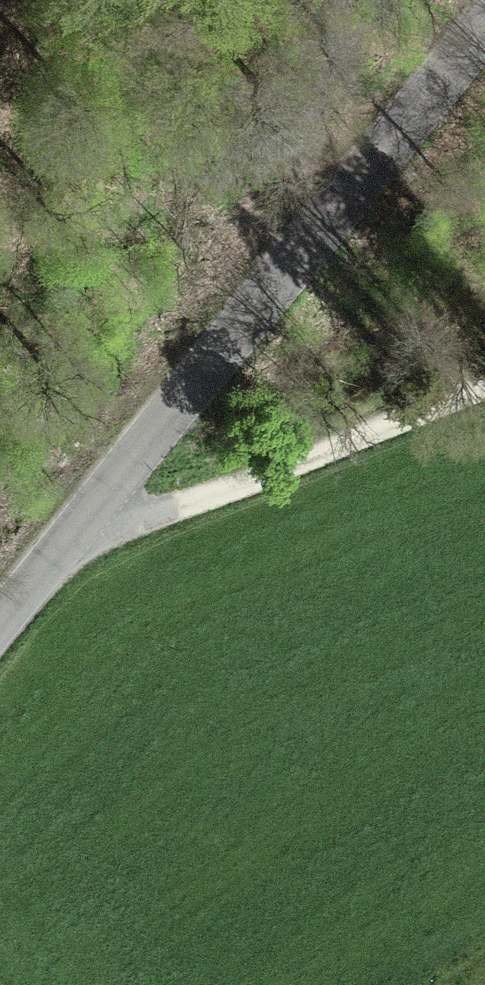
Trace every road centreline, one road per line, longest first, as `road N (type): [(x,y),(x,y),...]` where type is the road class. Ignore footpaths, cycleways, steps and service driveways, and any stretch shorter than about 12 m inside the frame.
road 1 (tertiary): [(484,20),(0,616)]
road 2 (track): [(63,542),(484,385)]

